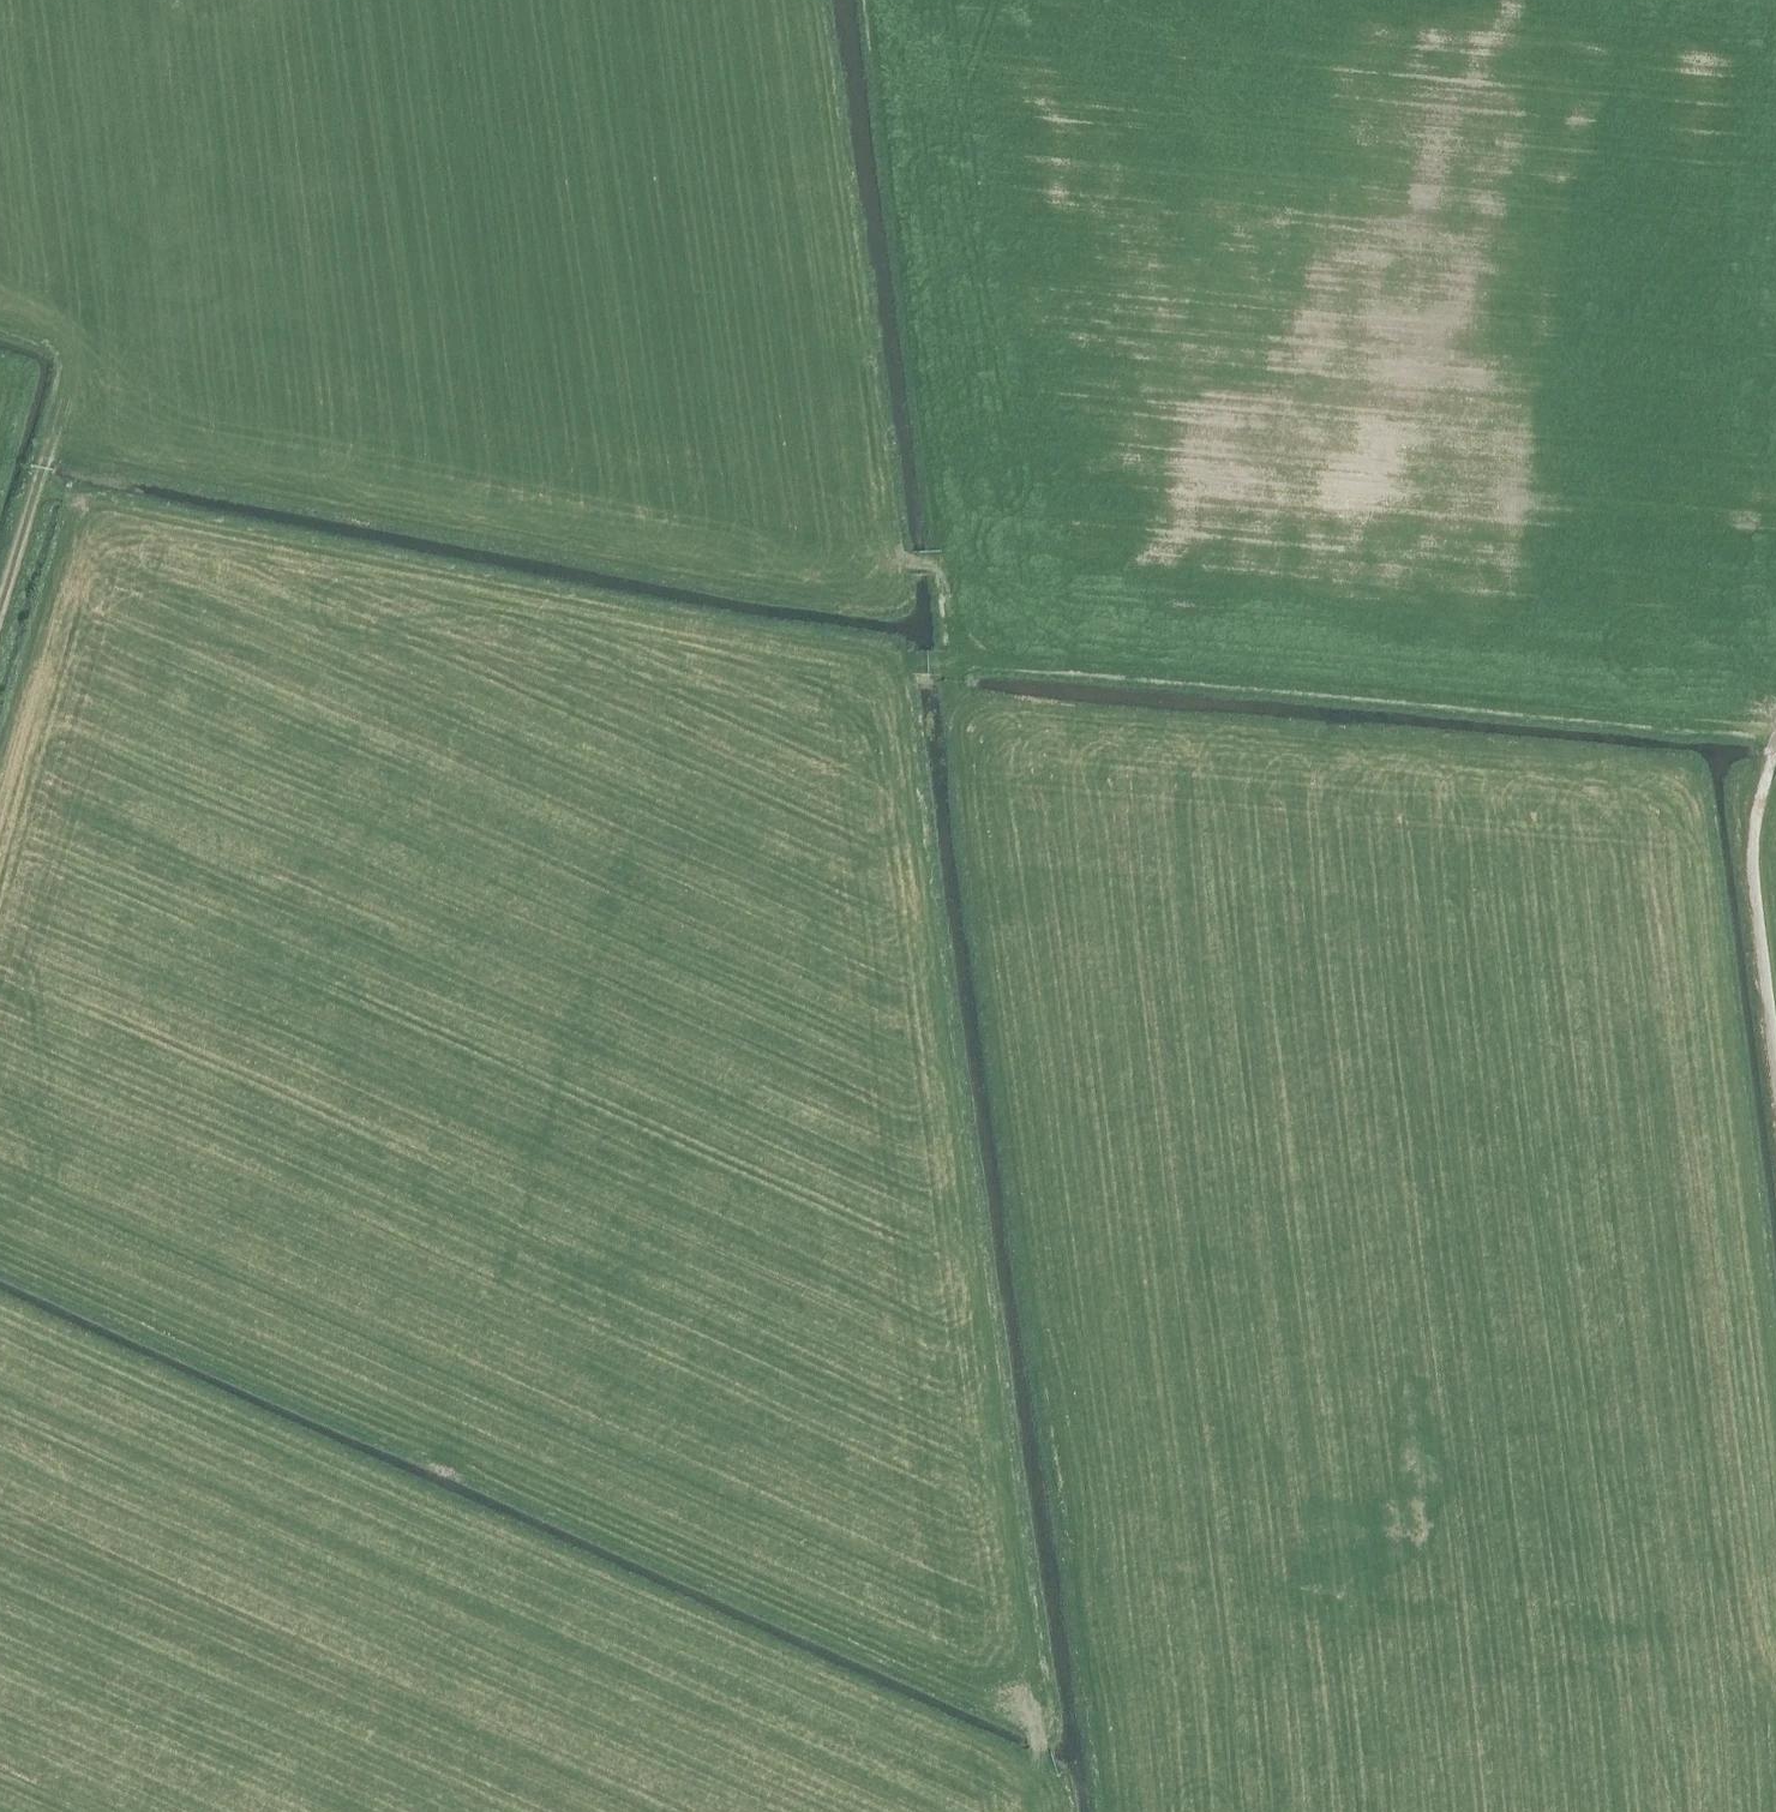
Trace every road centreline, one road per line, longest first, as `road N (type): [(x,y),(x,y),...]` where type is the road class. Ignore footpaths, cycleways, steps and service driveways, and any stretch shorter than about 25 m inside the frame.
road 1 (track): [(0,605),(40,471)]

